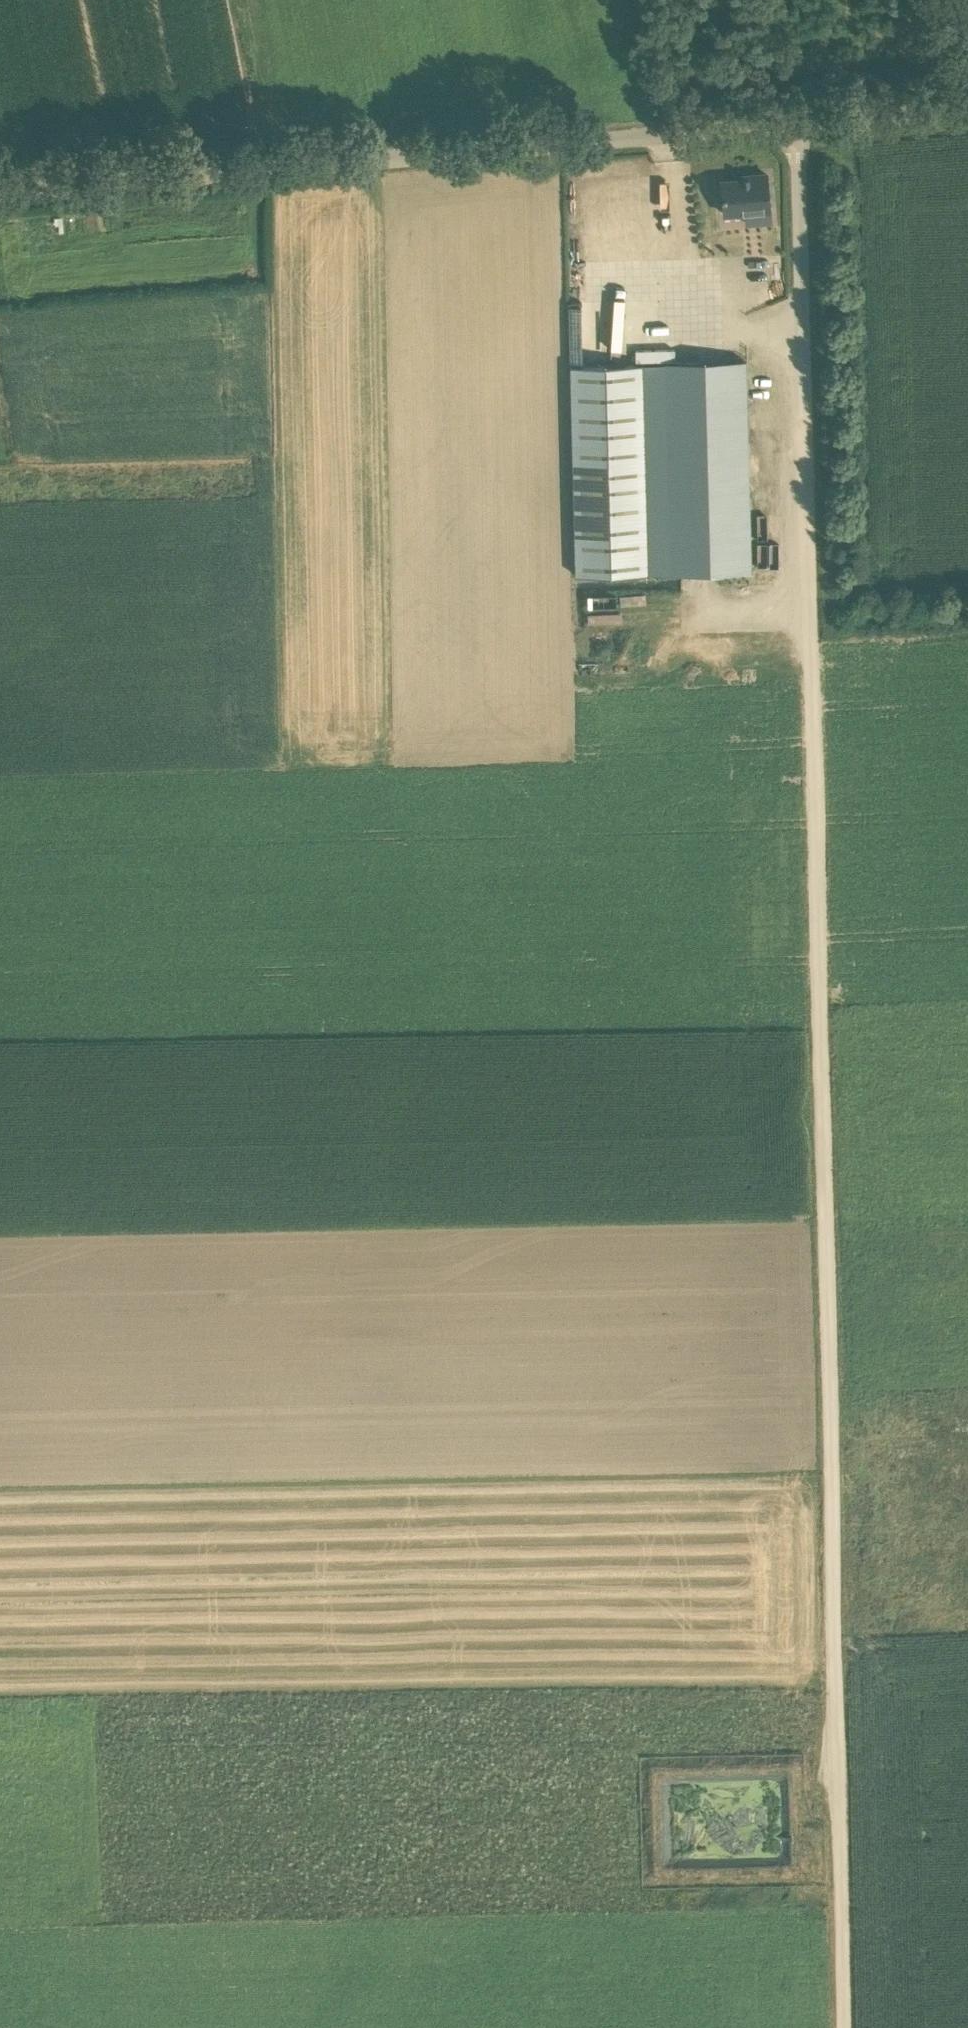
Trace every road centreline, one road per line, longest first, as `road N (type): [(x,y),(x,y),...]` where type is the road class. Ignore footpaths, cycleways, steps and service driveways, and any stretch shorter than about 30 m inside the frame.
road 1 (track): [(845,2027),(825,1123),(790,128)]
road 2 (unclassified): [(967,124),(687,130),(0,193)]

